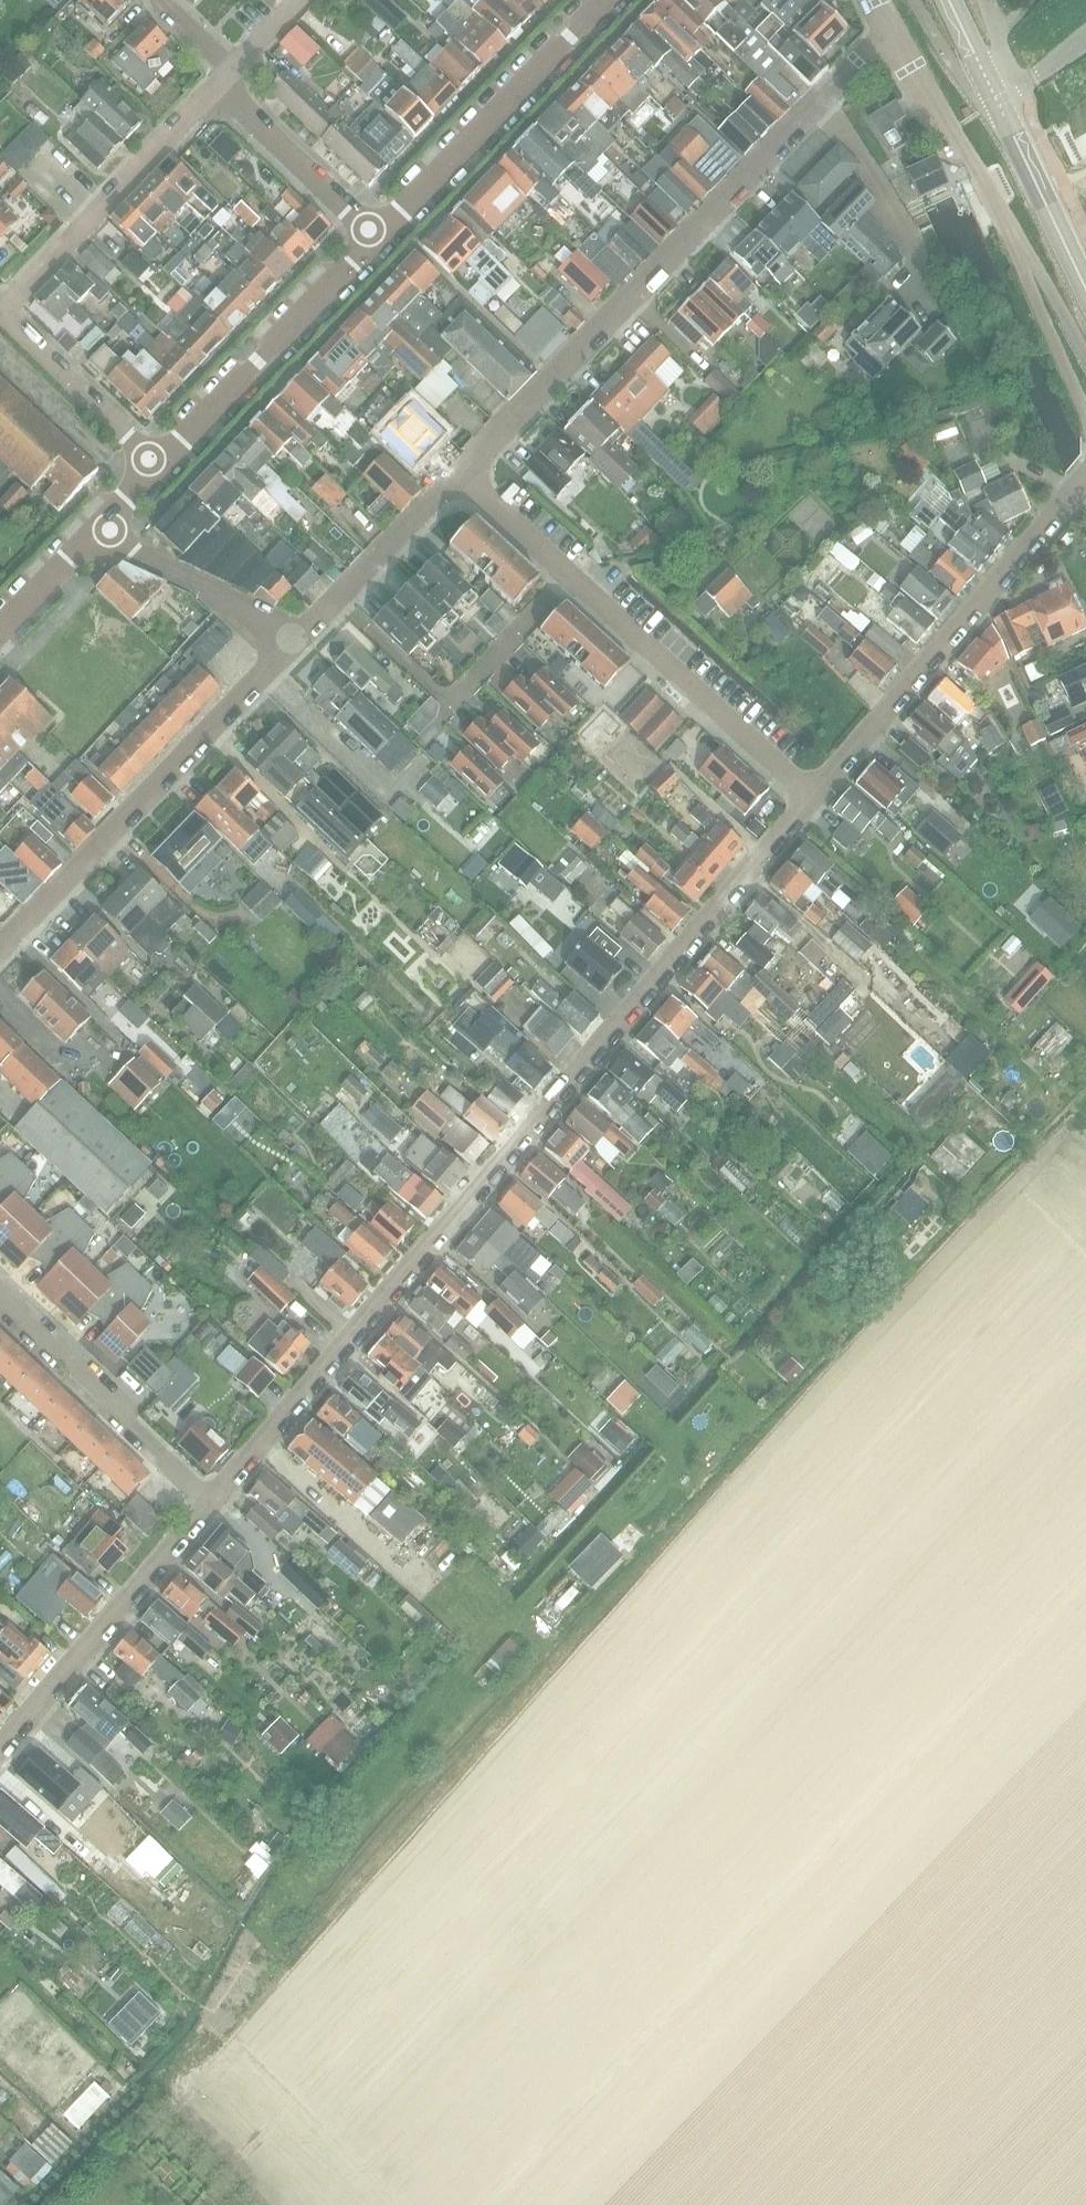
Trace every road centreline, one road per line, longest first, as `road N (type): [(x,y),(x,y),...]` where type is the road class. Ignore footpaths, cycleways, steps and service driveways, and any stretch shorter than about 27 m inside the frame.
road 1 (residential): [(209,1504),(813,800)]
road 2 (residential): [(891,32),(456,475)]
road 3 (residential): [(813,800),(456,475)]
road 4 (residential): [(0,944),(296,639)]
road 5 (residential): [(813,800),(1085,479)]
road 6 (tertiary): [(376,237),(605,0)]
road 7 (residential): [(0,1749),(209,1504)]
road 8 (tertiary): [(157,465),(376,237)]
road 9 (residential): [(3,310),(216,87)]
road 10 (residential): [(209,1504),(0,1297)]
road 11 (residential): [(456,475),(296,639)]
road 12 (residential): [(296,639),(96,529)]
road 13 (residential): [(1085,420),(1000,209)]
road 14 (residential): [(376,237),(216,87)]
road 15 (residential): [(157,465),(3,310)]
road 16 (secondary): [(996,100),(1085,290)]
road 17 (residential): [(1000,209),(891,32)]
road 18 (secondary): [(1000,209),(1085,354)]
road 19 (tertiary): [(0,629),(96,529)]

